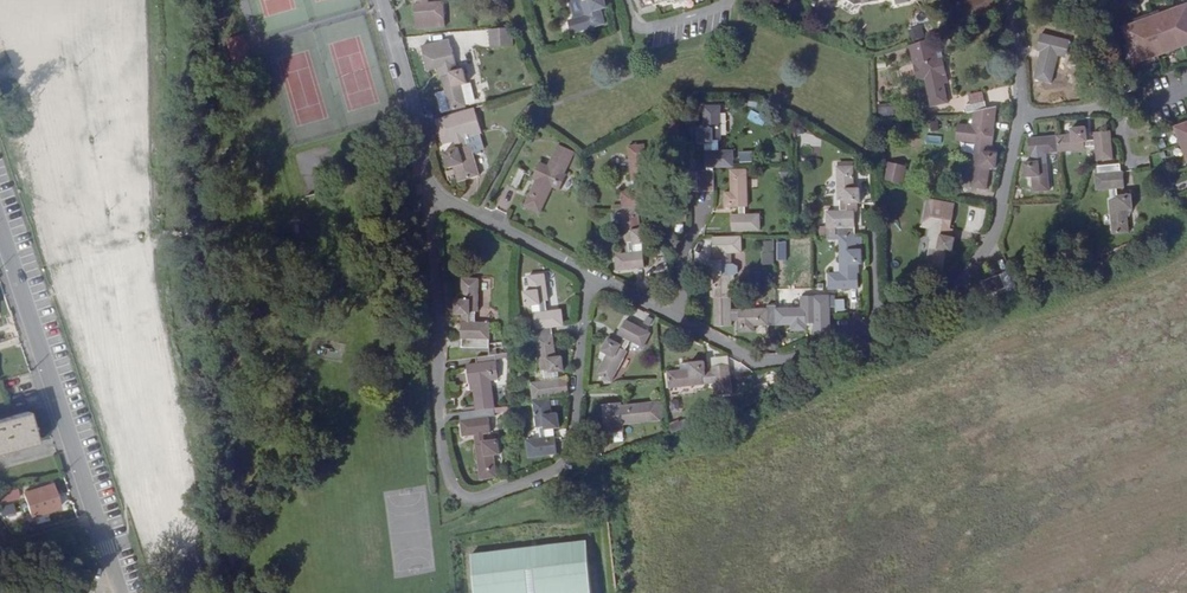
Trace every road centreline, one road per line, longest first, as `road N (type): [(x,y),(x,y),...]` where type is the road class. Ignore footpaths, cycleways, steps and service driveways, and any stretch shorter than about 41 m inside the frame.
road 1 (residential): [(433,196),(441,436),(456,487),(472,501),(564,469)]
road 2 (residential): [(114,592),(0,239)]
road 3 (residential): [(1022,113),(995,230),(974,269),(950,292),(877,322)]
road 4 (residential): [(877,322),(769,361),(673,312)]
road 5 (residential): [(433,196),(422,131),(383,0)]
road 6 (residential): [(590,273),(579,433),(564,469)]
road 7 (residential): [(590,273),(433,196)]
road 8 (residential): [(1129,171),(1126,122),(1115,108),(1022,113)]

